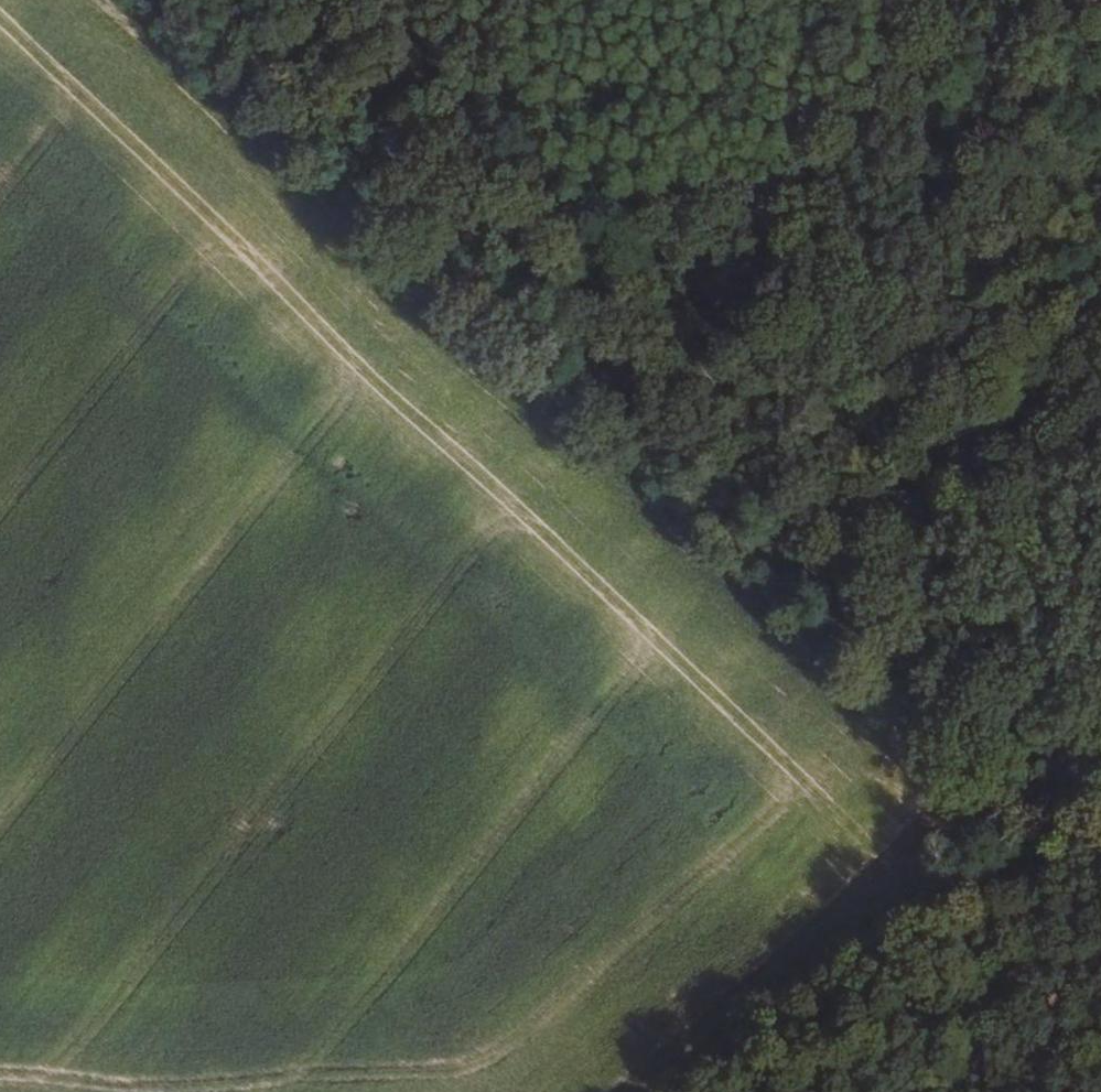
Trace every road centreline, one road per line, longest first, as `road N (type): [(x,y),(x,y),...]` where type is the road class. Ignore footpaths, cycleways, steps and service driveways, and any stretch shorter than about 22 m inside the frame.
road 1 (track): [(388,0),(1100,674)]

